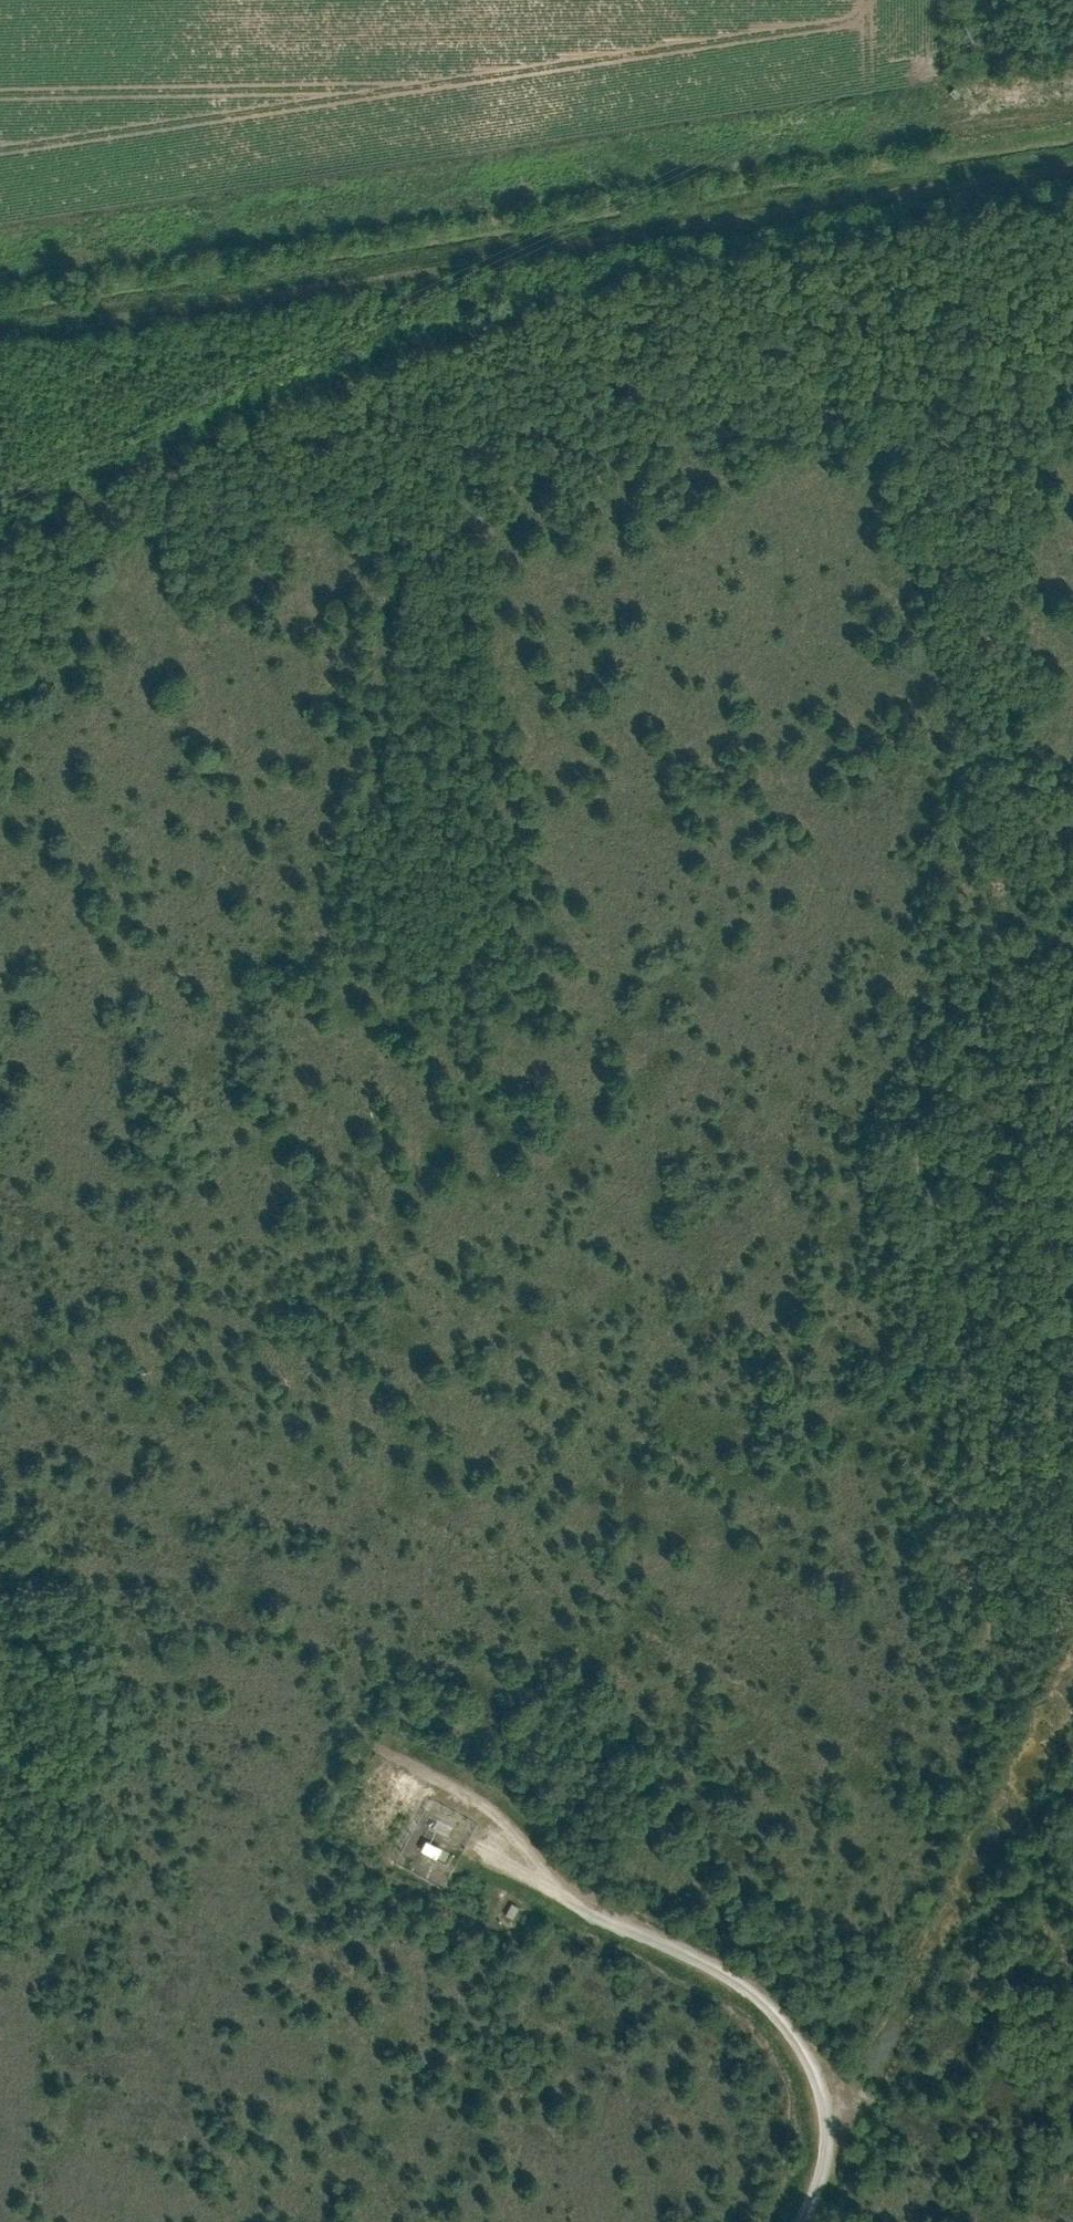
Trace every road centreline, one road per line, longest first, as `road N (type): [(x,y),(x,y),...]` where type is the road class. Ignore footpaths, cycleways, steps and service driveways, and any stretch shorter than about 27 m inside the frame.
road 1 (track): [(0,323),(1072,152)]
road 2 (track): [(803,2221),(826,2121),(817,2081),(789,2028),(713,1968),(457,1834)]

